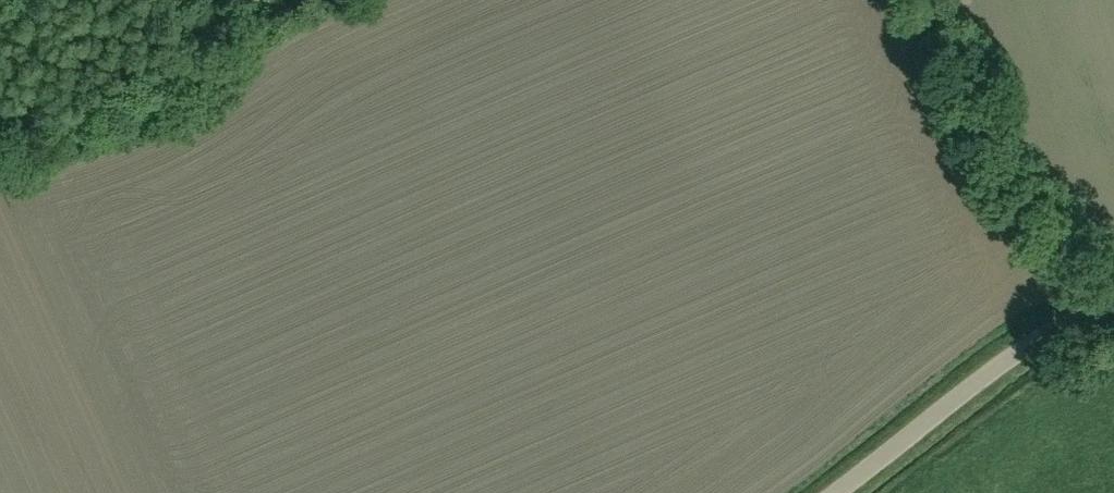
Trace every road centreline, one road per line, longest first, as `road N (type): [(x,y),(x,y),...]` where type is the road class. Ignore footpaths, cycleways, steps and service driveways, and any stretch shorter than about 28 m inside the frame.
road 1 (unclassified): [(832,492),(1029,343),(1113,304)]

